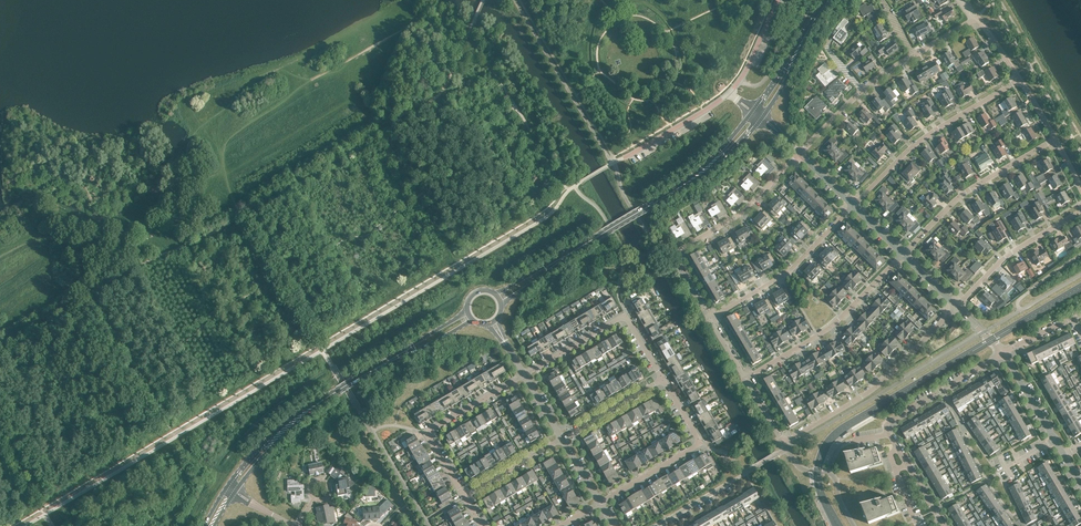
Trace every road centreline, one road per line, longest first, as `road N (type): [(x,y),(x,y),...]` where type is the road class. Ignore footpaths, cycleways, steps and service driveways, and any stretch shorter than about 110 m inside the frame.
road 1 (residential): [(783,441),(871,393),(957,308)]
road 2 (residential): [(1020,80),(929,135),(854,207)]
road 3 (residential): [(903,255),(840,321),(746,380)]
road 4 (residential): [(1056,139),(961,197),(903,255)]
road 5 (residential): [(663,380),(627,318),(524,375)]
road 6 (residential): [(601,504),(700,443),(663,380)]
road 7 (residential): [(464,498),(429,433),(524,375)]
road 8 (residential): [(854,207),(792,270),(710,320)]
road 9 (residential): [(800,155),(740,215),(677,254)]
road 10 (unclassified): [(957,308),(1006,260),(1080,212)]
road 11 (residential): [(1080,485),(1003,353)]
road 12 (residential): [(887,430),(1003,353)]
road 13 (secondary): [(570,254),(687,183)]
road 14 (secondary): [(313,407),(279,431),(226,488)]

